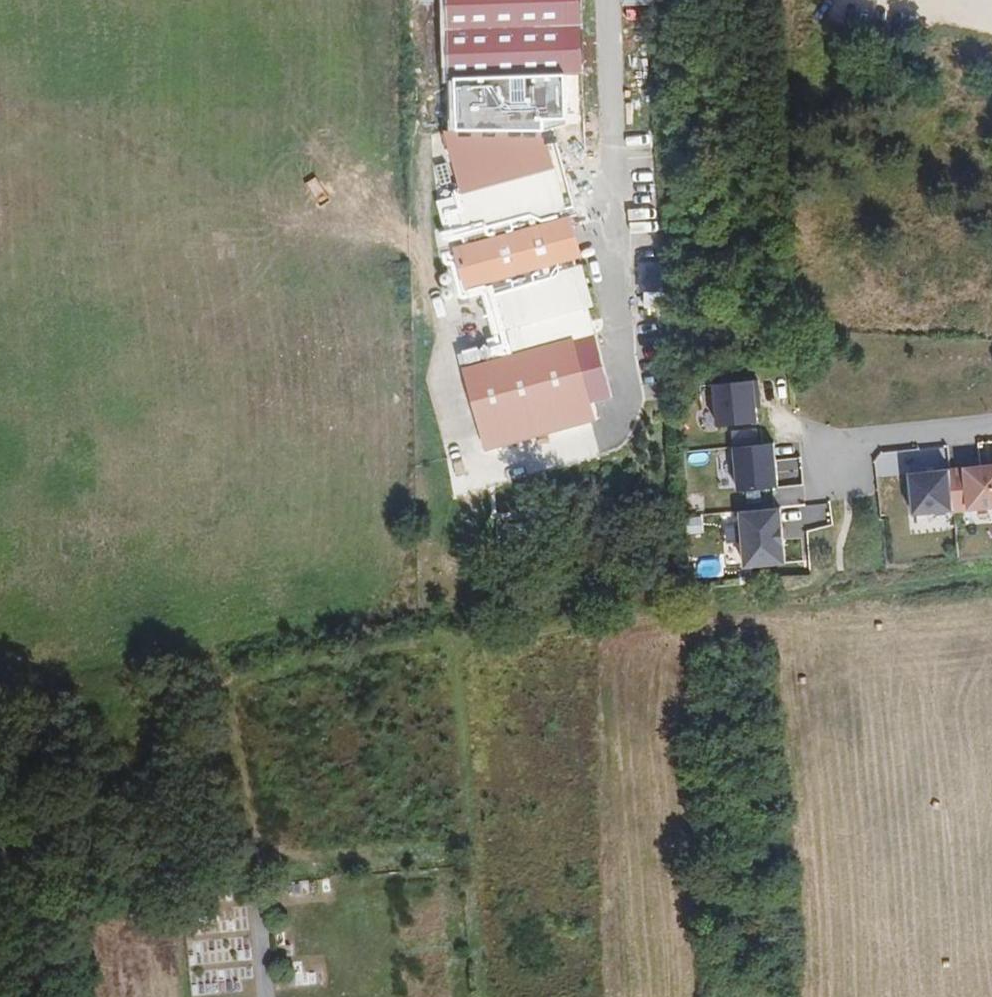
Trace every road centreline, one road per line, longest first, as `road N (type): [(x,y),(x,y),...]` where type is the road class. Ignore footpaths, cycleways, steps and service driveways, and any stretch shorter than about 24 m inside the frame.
road 1 (residential): [(841,456),(991,420)]

